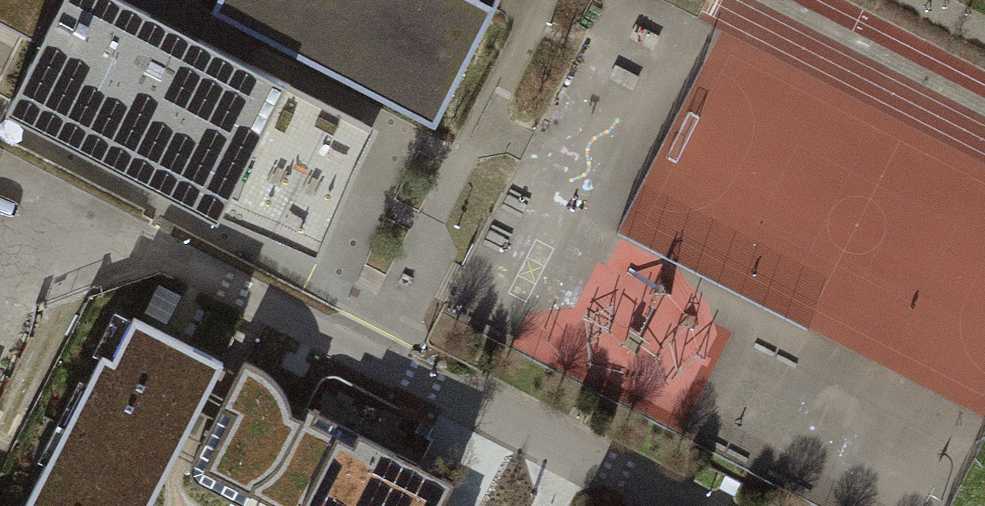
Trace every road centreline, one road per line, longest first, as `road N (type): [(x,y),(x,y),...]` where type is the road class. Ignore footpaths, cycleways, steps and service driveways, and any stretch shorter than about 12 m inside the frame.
road 1 (residential): [(378,356),(50,186),(0,275)]
road 2 (residential): [(378,356),(548,0)]
road 3 (residential): [(678,505),(378,356)]

